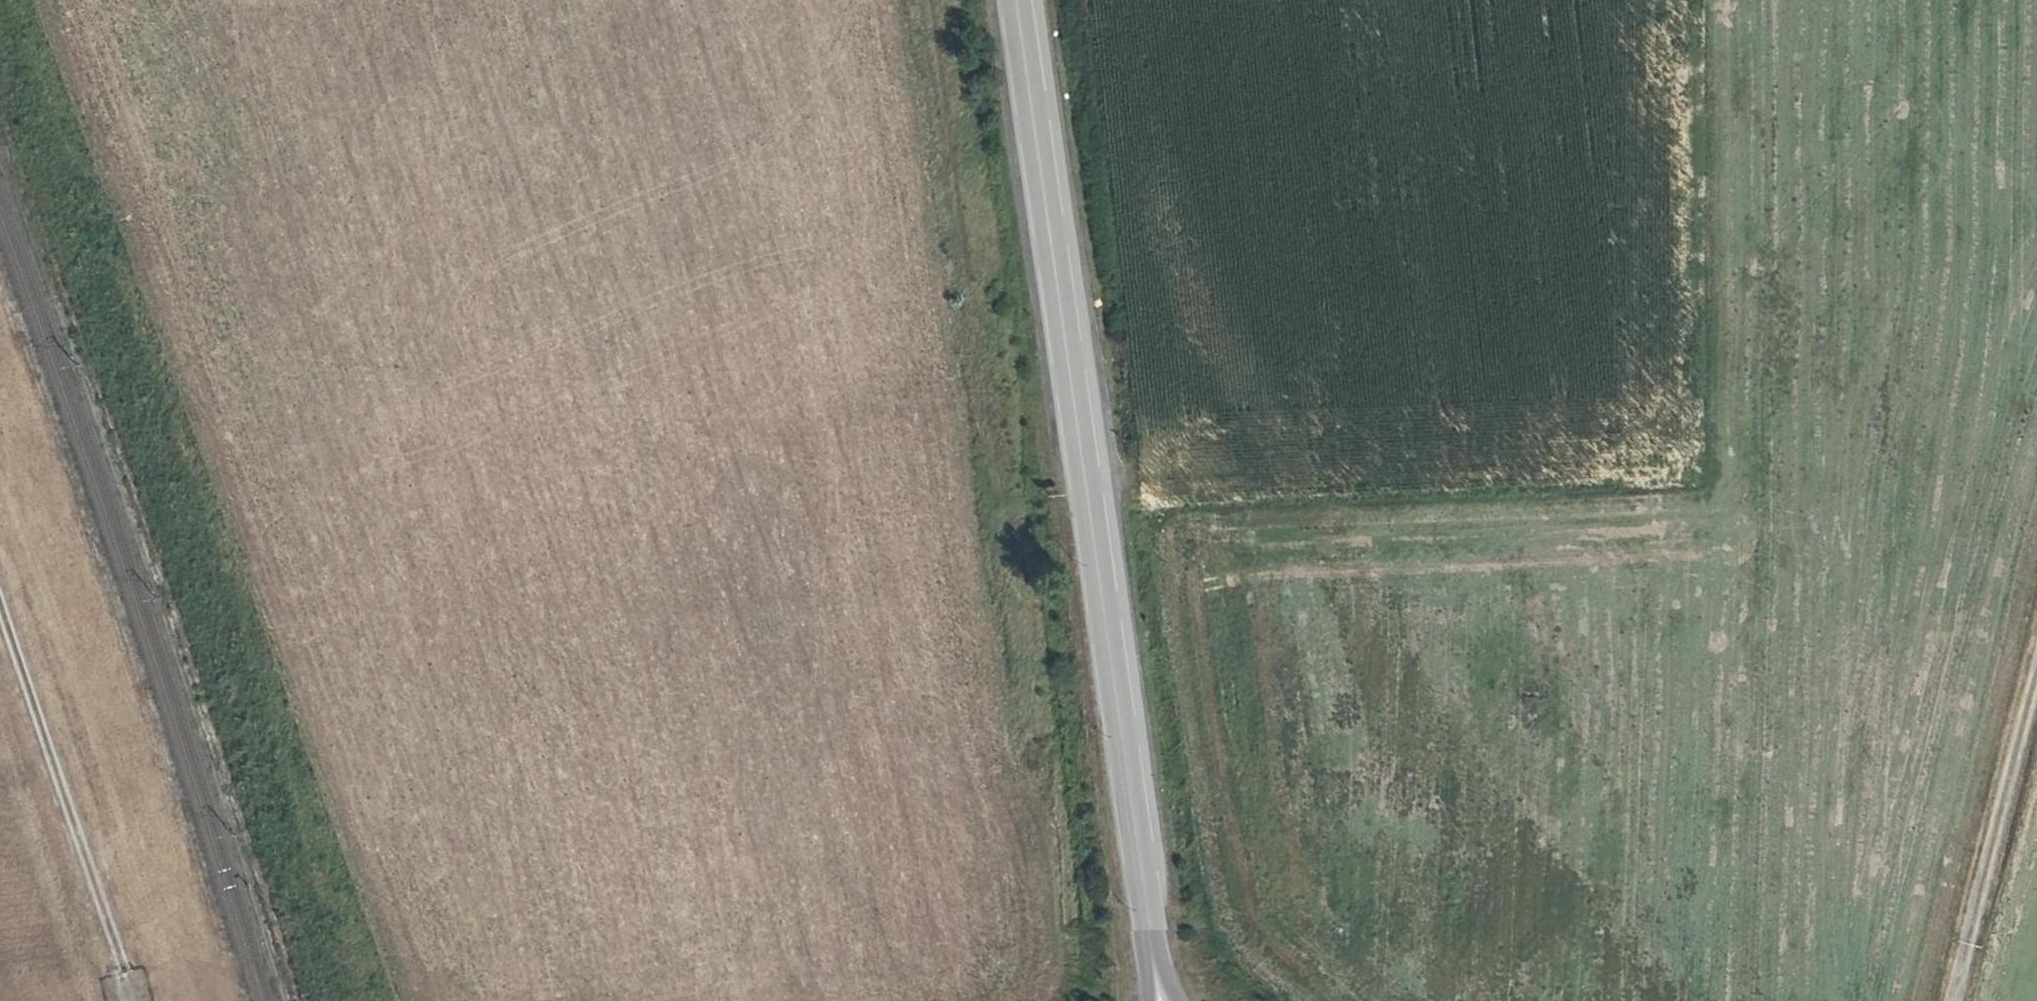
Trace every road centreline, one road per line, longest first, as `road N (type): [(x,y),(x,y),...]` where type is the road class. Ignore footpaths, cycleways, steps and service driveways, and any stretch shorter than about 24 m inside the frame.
road 1 (secondary): [(1018,0),(1153,951)]
road 2 (track): [(1965,1000),(2036,715)]

